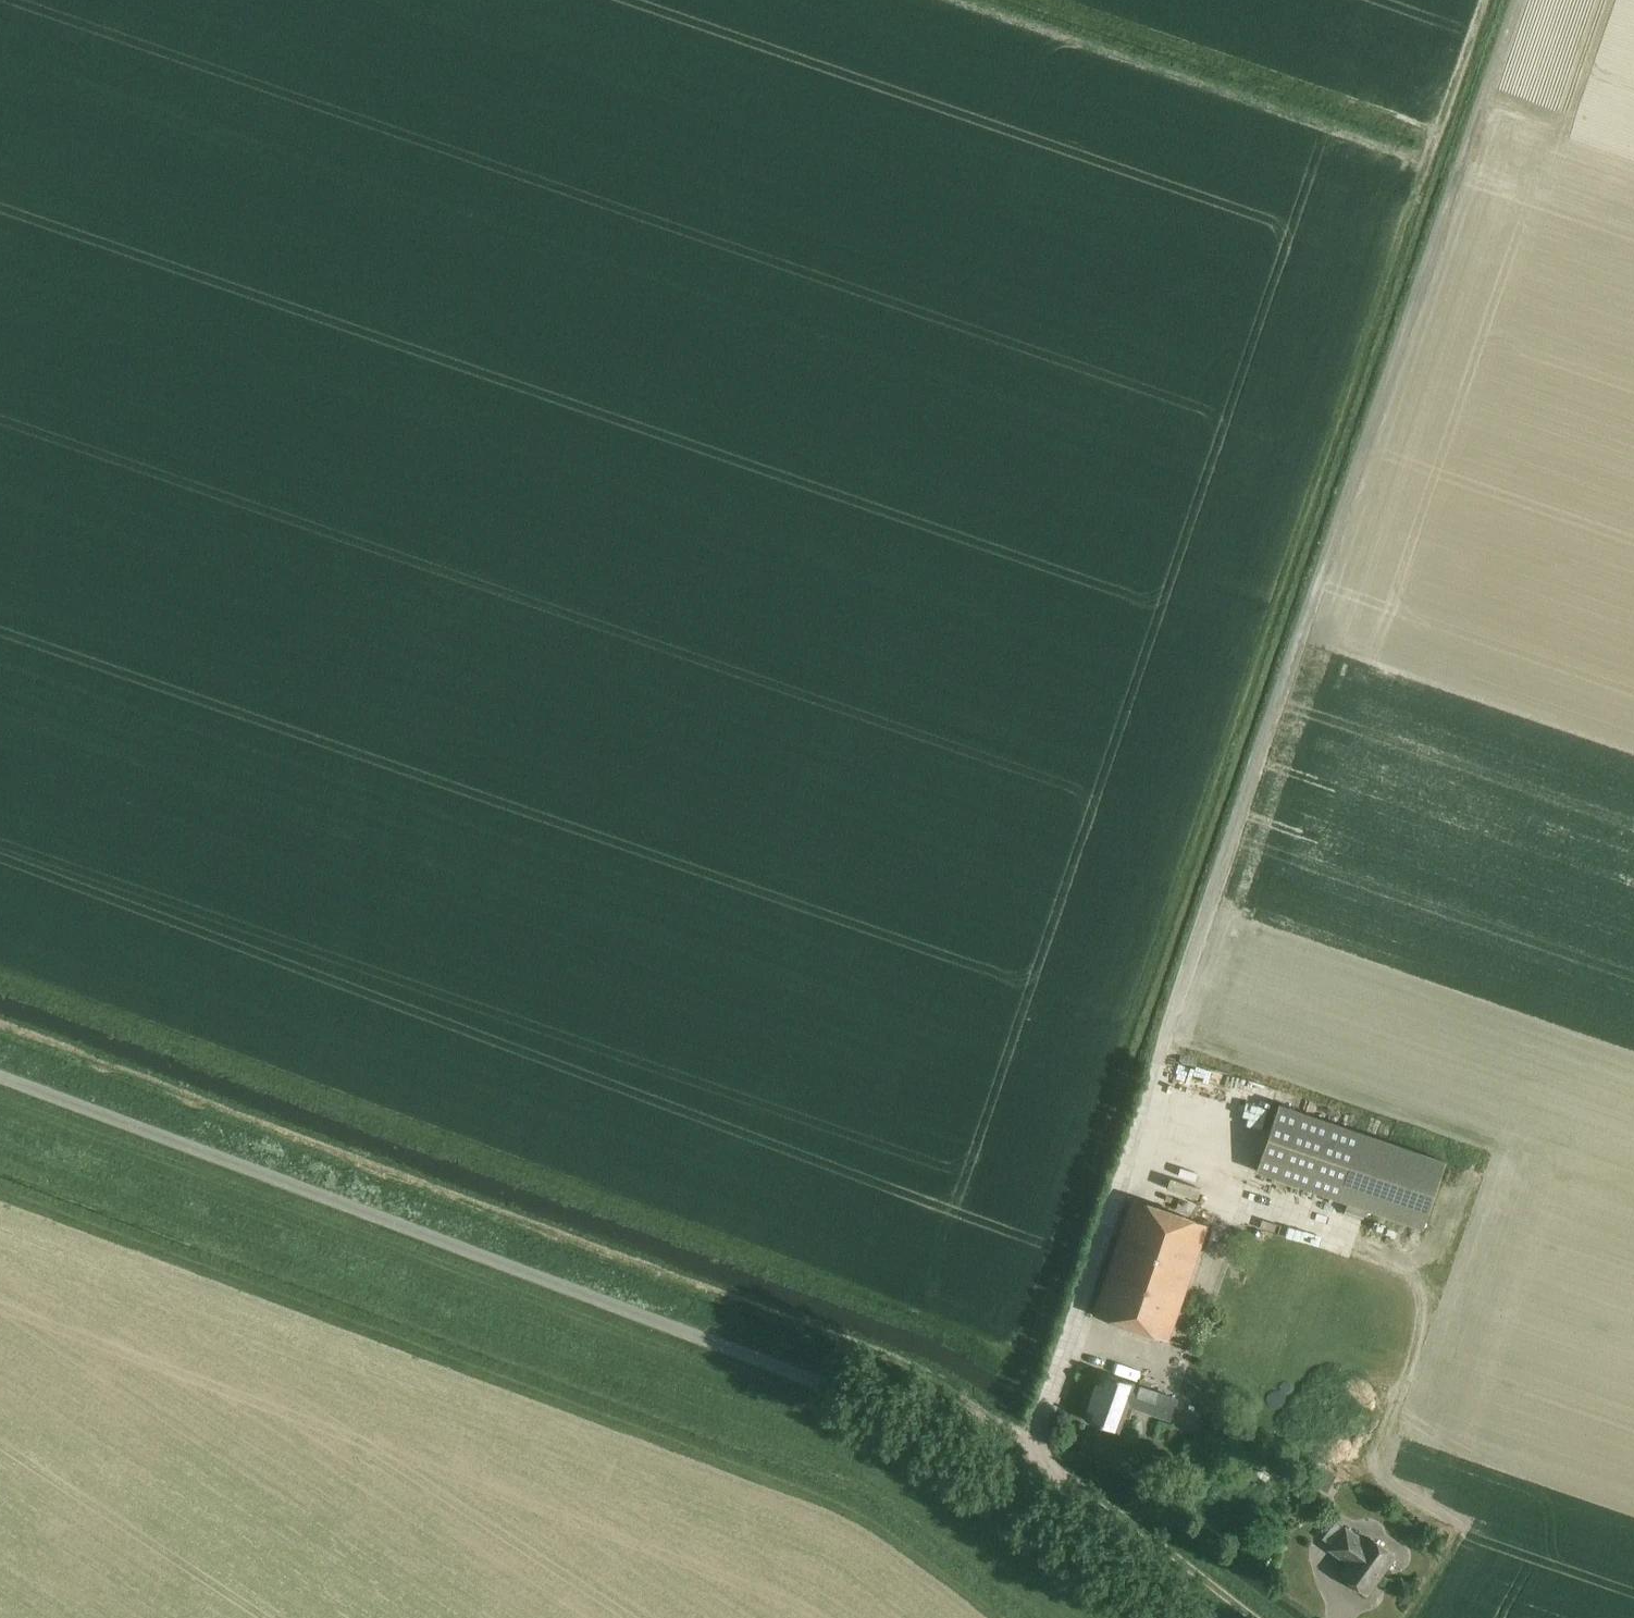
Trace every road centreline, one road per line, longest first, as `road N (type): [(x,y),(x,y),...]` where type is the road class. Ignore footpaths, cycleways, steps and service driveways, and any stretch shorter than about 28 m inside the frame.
road 1 (unclassified): [(1180,1617),(974,1466),(843,1392),(0,1077)]

